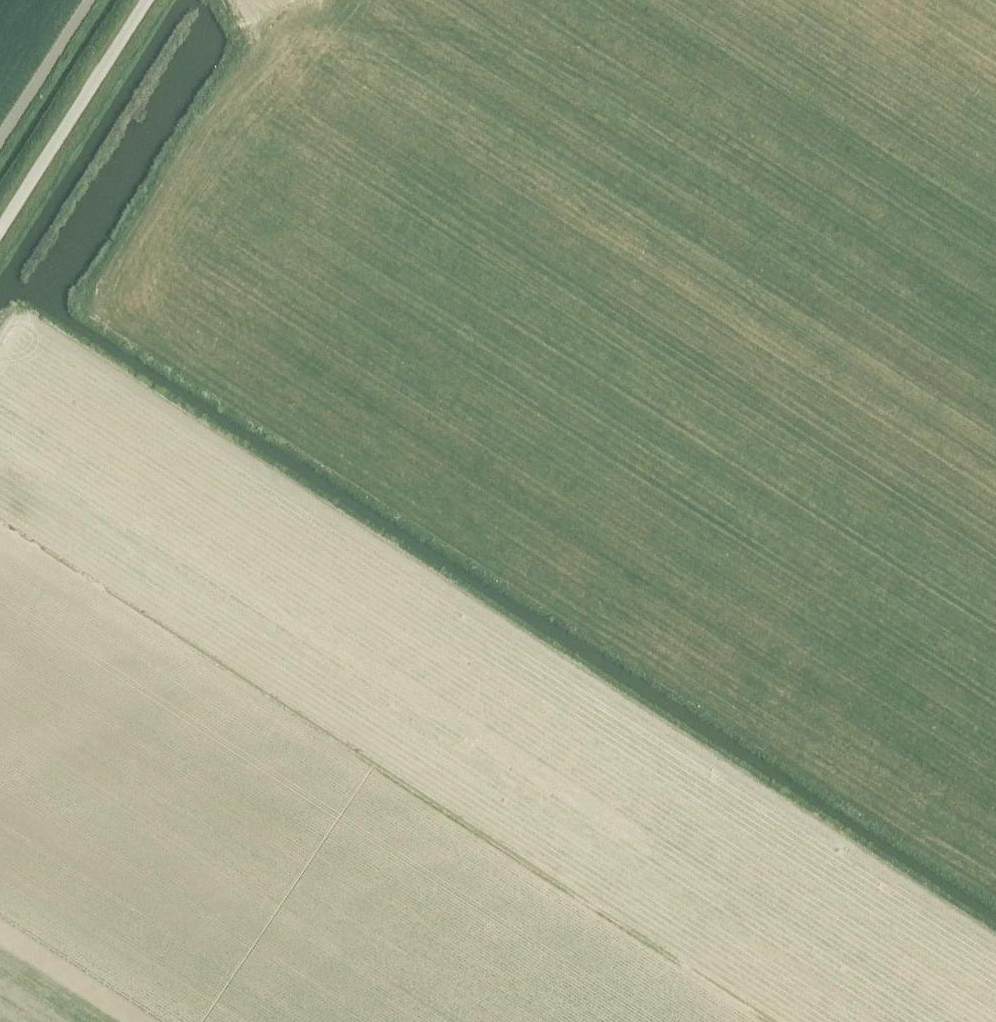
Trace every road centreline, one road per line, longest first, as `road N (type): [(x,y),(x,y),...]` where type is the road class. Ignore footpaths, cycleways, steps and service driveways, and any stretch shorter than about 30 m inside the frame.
road 1 (unclassified): [(0,230),(150,0)]

